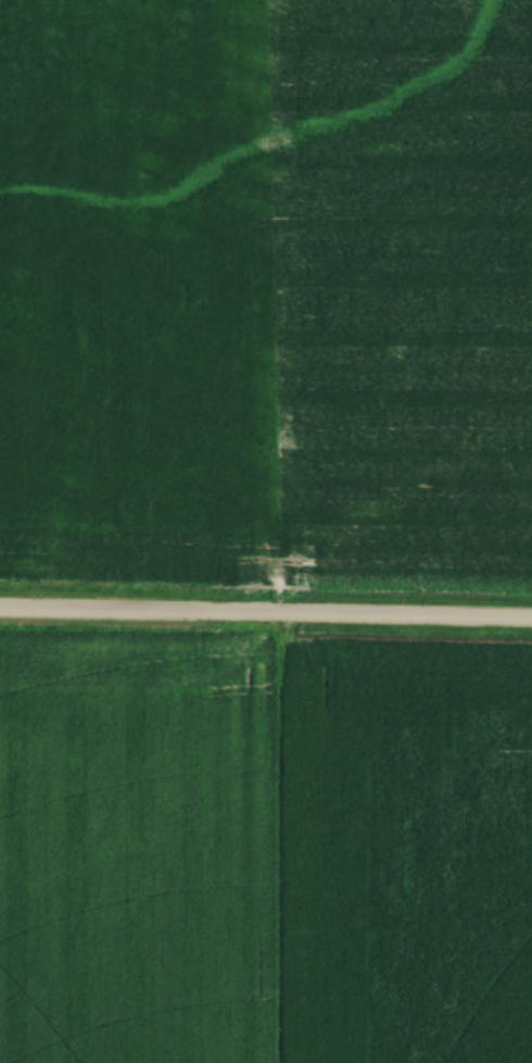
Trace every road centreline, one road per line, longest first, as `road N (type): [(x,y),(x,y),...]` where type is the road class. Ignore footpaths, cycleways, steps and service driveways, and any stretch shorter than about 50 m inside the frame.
road 1 (residential): [(0,617),(531,628)]

